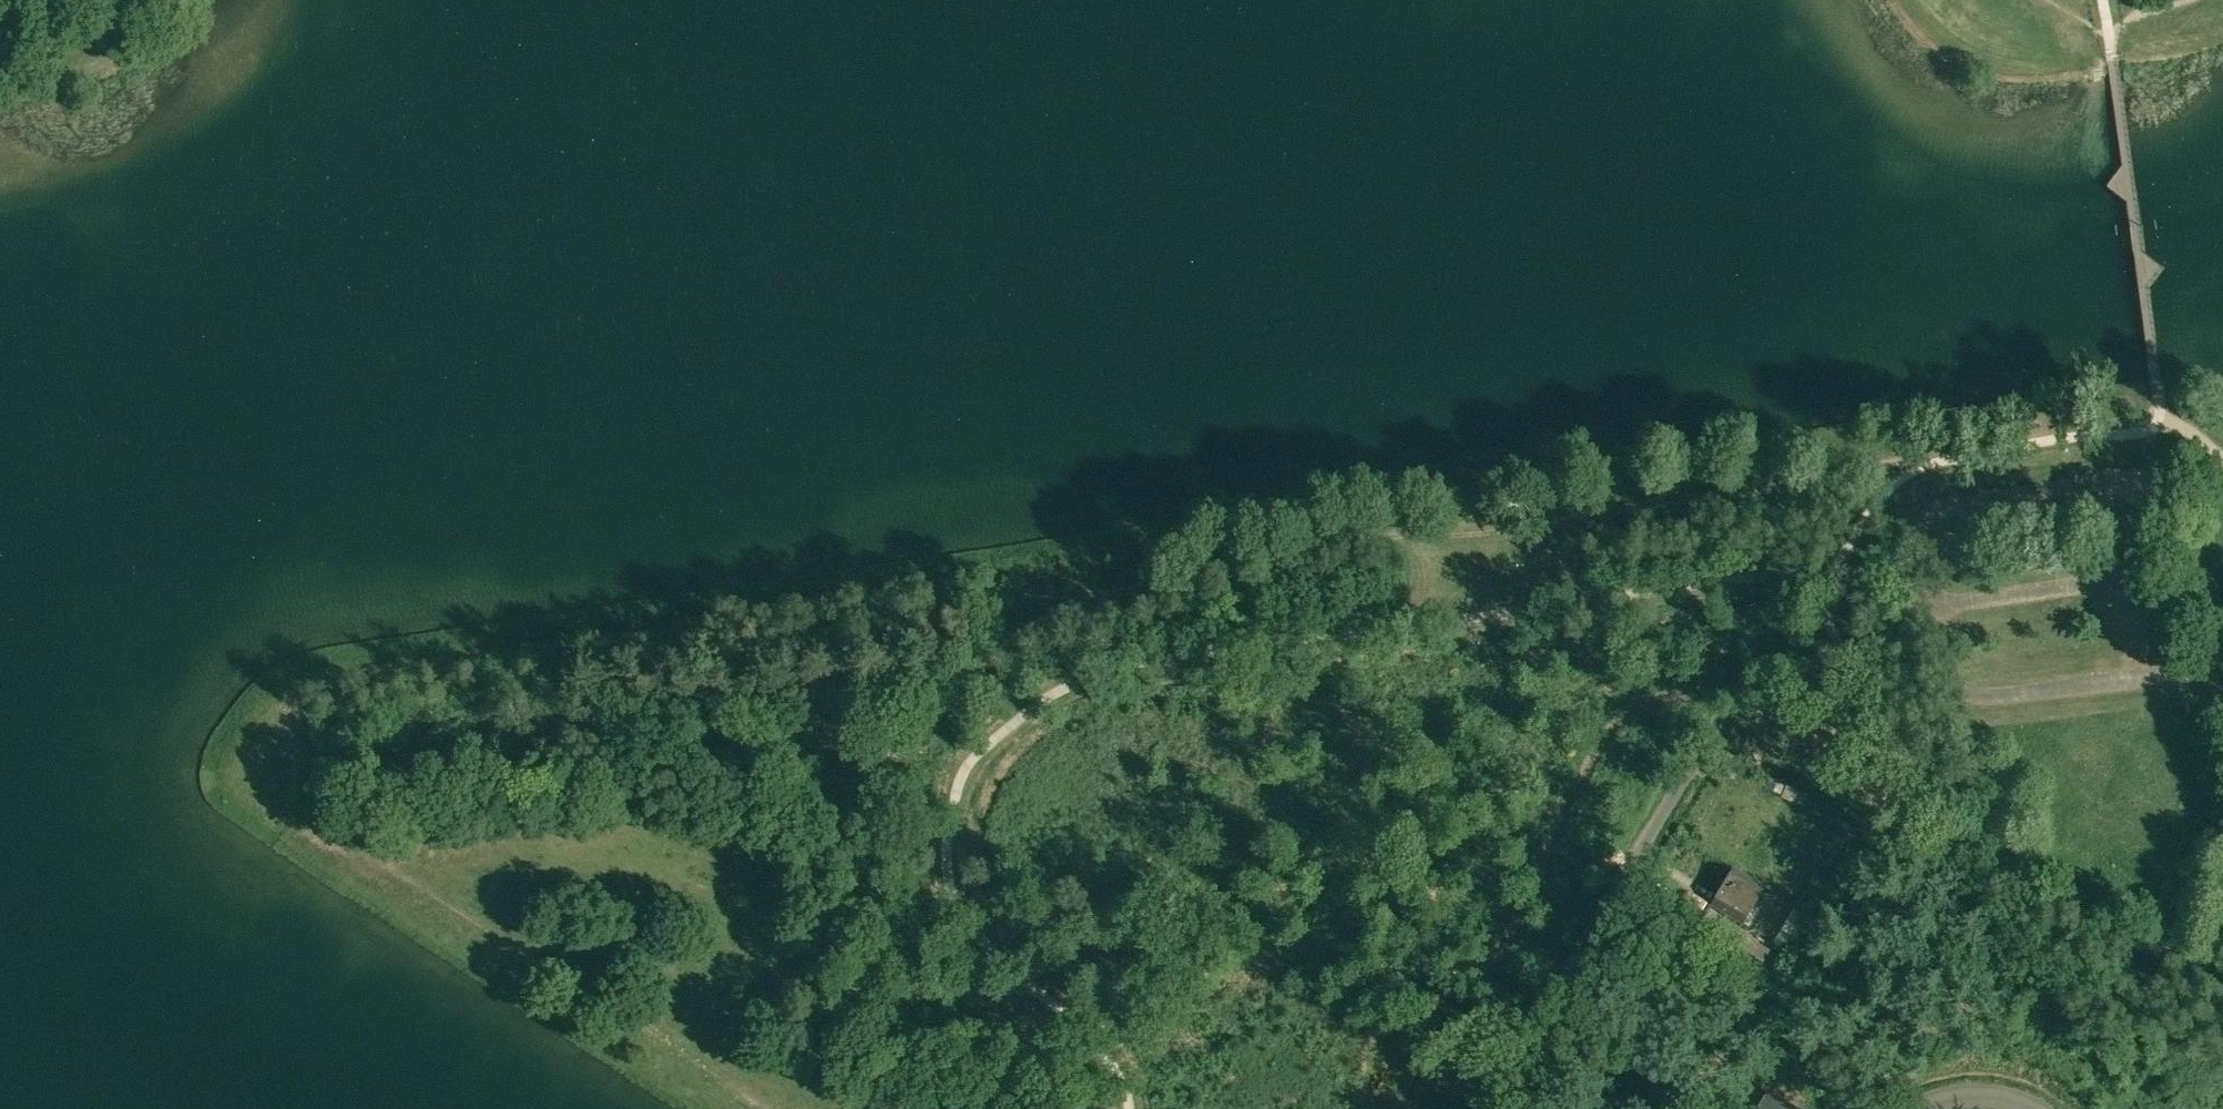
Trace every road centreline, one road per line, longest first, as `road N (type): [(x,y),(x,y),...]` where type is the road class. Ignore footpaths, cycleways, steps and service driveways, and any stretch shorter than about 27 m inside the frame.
road 1 (unclassified): [(1490,1108),(1729,704),(1755,683),(1845,647)]
road 2 (unclassified): [(2163,487),(2222,655)]

